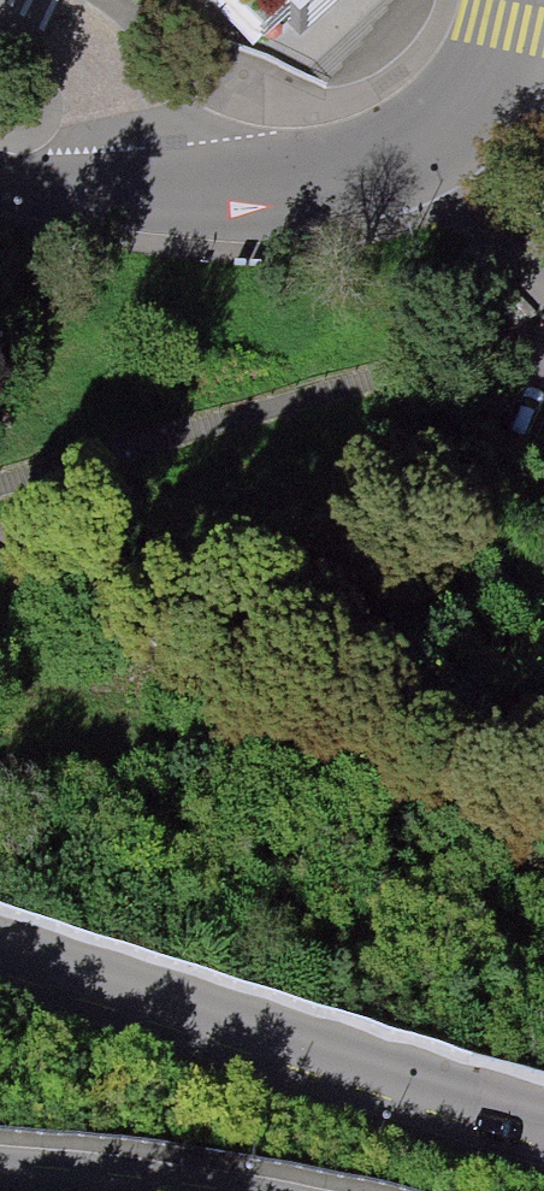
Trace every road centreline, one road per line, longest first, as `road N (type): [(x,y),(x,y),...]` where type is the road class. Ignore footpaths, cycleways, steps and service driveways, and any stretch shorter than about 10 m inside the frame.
road 1 (residential): [(543,1131),(0,959)]
road 2 (residential): [(170,201),(105,68),(79,46),(0,7)]
road 3 (residential): [(170,201),(307,188),(421,148)]
road 4 (residential): [(421,148),(543,283)]
road 5 (residential): [(421,148),(451,126),(494,72),(515,0)]
road 6 (residential): [(0,190),(170,201)]

